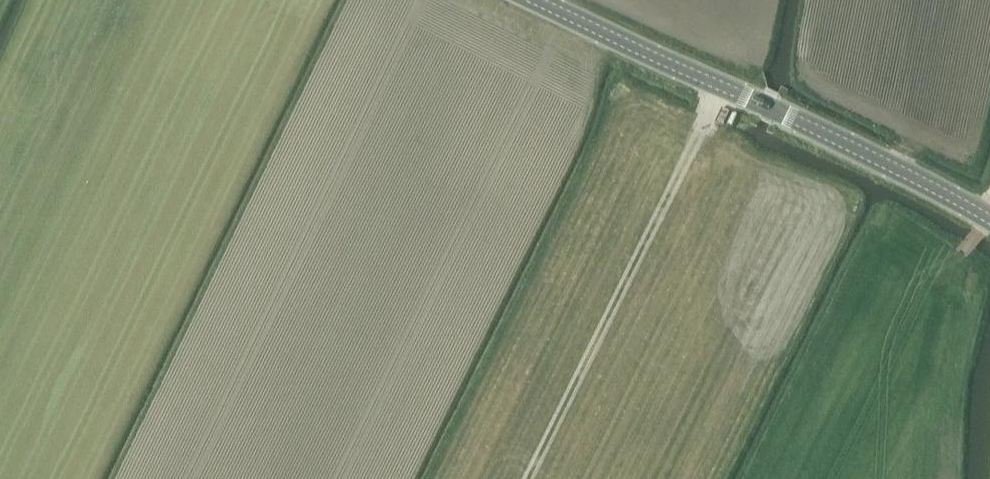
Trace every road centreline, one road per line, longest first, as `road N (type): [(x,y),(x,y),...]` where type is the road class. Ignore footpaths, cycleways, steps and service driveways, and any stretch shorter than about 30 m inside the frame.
road 1 (tertiary): [(989,211),(548,0)]

